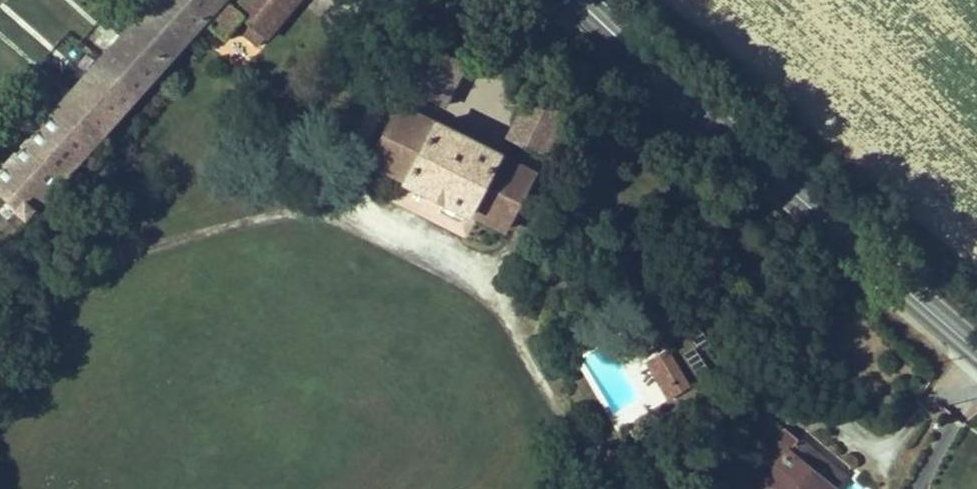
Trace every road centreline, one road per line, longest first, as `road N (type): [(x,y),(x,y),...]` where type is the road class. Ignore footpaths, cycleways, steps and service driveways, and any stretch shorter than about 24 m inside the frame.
road 1 (primary): [(587,0),(667,87),(976,350)]
road 2 (unclassified): [(916,488),(976,371)]

